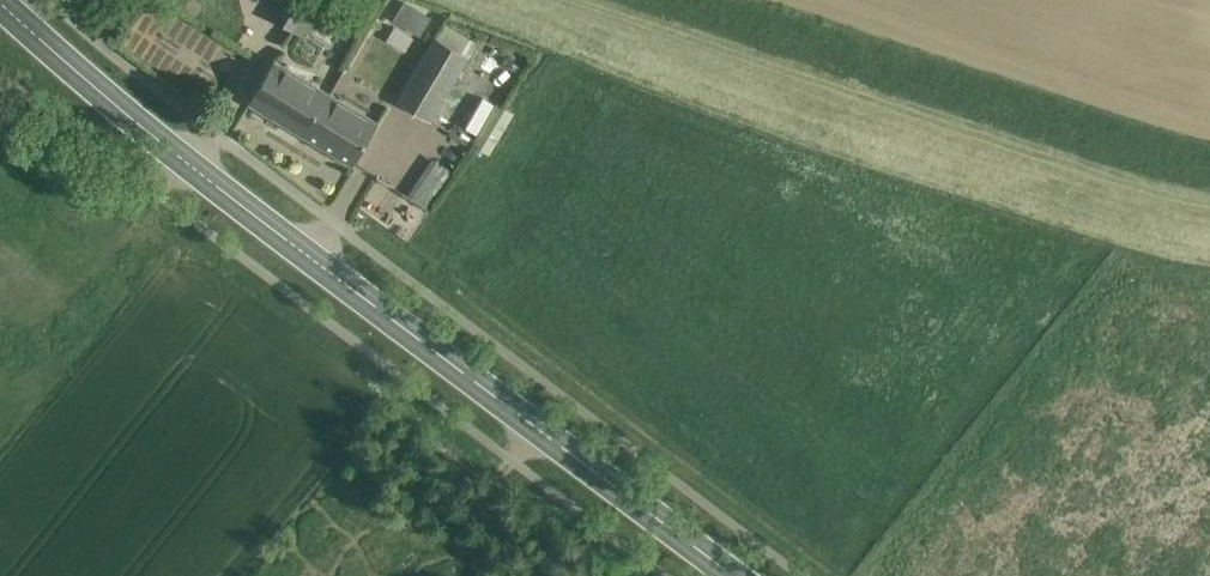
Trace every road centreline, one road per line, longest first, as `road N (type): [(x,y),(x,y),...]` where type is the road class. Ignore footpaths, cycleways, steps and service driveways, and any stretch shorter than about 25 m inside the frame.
road 1 (primary): [(735,575),(228,195),(0,3)]
road 2 (track): [(1209,209),(572,0)]

